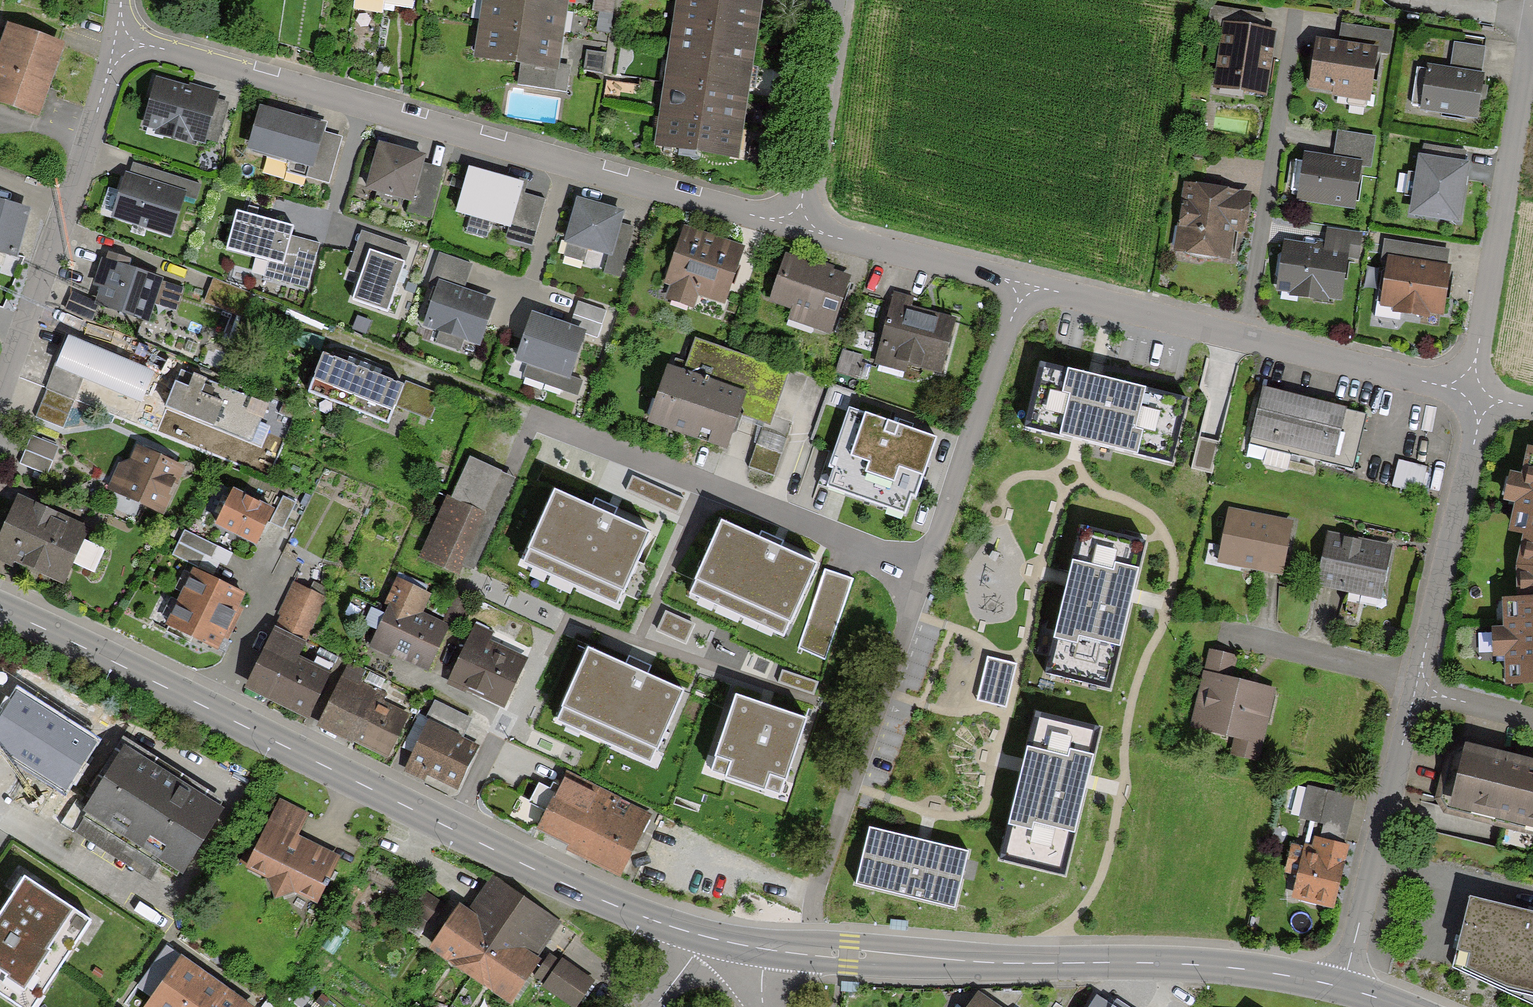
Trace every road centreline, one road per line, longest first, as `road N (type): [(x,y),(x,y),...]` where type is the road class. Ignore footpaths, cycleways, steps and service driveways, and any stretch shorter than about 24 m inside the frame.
road 1 (tertiary): [(702,937),(553,880),(0,608)]
road 2 (residential): [(116,39),(793,227)]
road 3 (tertiary): [(1344,988),(1151,962),(805,952)]
road 4 (residential): [(1023,283),(1473,396)]
road 5 (residential): [(921,570),(534,418)]
road 6 (residential): [(921,570),(848,786),(805,952)]
road 7 (residential): [(1473,396),(1471,367),(1532,14)]
road 8 (residential): [(0,393),(88,144),(116,39)]
road 9 (residential): [(1344,988),(1414,689)]
road 10 (residential): [(1023,283),(921,570)]
road 11 (residential): [(1414,689),(1474,426),(1473,396)]
road 12 (residential): [(793,227),(1023,283)]
road 13 (residential): [(793,227),(829,0)]
road 14 (residential): [(1414,689),(1532,719)]

